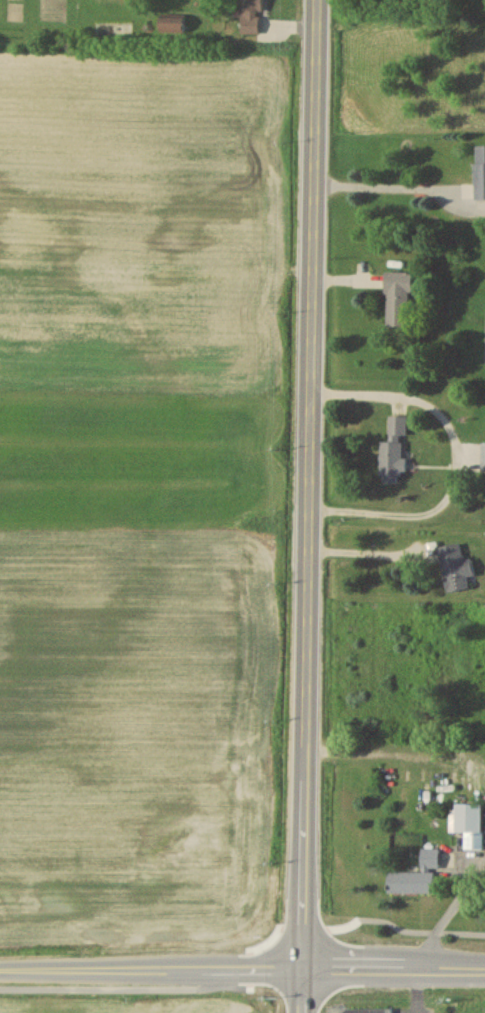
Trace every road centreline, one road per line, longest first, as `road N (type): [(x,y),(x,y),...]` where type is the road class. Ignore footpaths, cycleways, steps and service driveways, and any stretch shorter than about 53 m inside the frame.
road 1 (tertiary): [(319,0),(299,1012)]
road 2 (tertiary): [(0,971),(484,970)]

